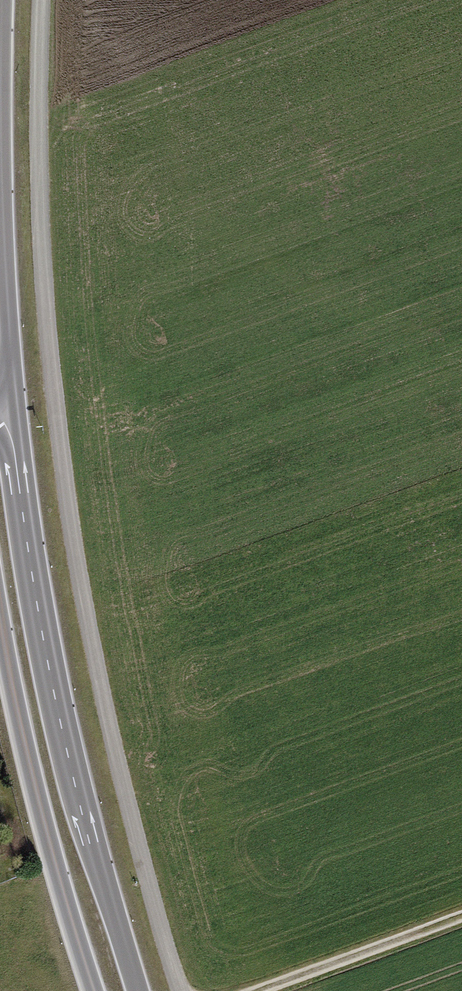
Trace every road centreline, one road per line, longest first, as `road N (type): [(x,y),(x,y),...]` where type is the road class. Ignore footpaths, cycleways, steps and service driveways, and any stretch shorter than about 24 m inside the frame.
road 1 (track): [(183,990),(91,647),(63,490),(43,276),(43,0)]
road 2 (secondary): [(139,990),(52,653),(12,411)]
road 3 (secondary): [(12,411),(2,0)]
road 4 (secondary): [(0,626),(30,770),(94,990)]
road 5 (track): [(461,914),(254,990)]

